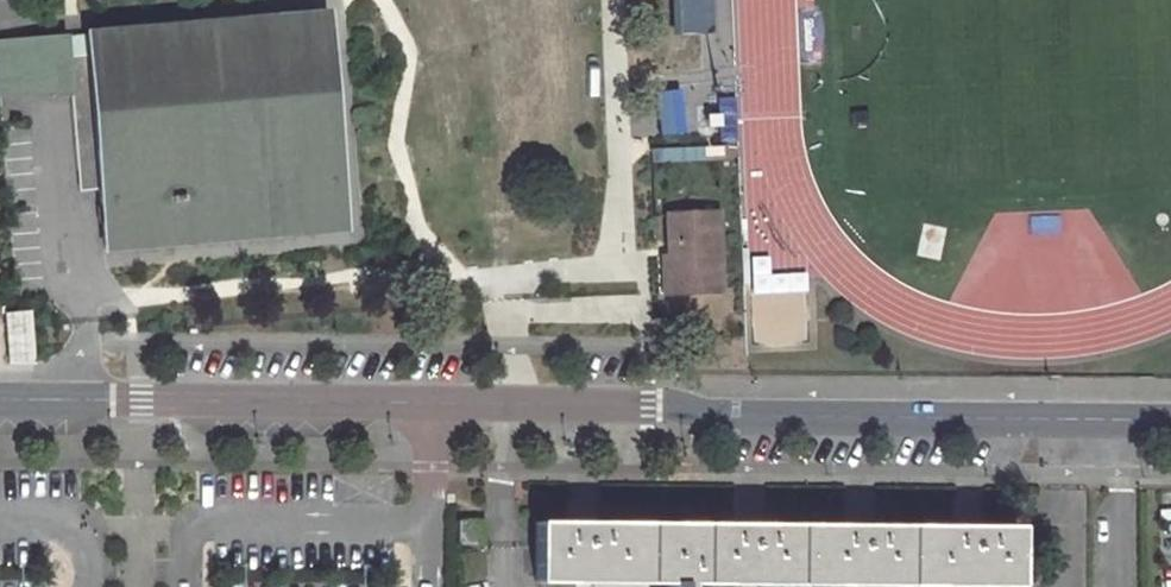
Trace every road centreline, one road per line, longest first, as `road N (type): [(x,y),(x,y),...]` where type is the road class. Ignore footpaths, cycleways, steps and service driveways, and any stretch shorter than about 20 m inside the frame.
road 1 (residential): [(1170,420),(730,419),(658,405),(0,399)]

